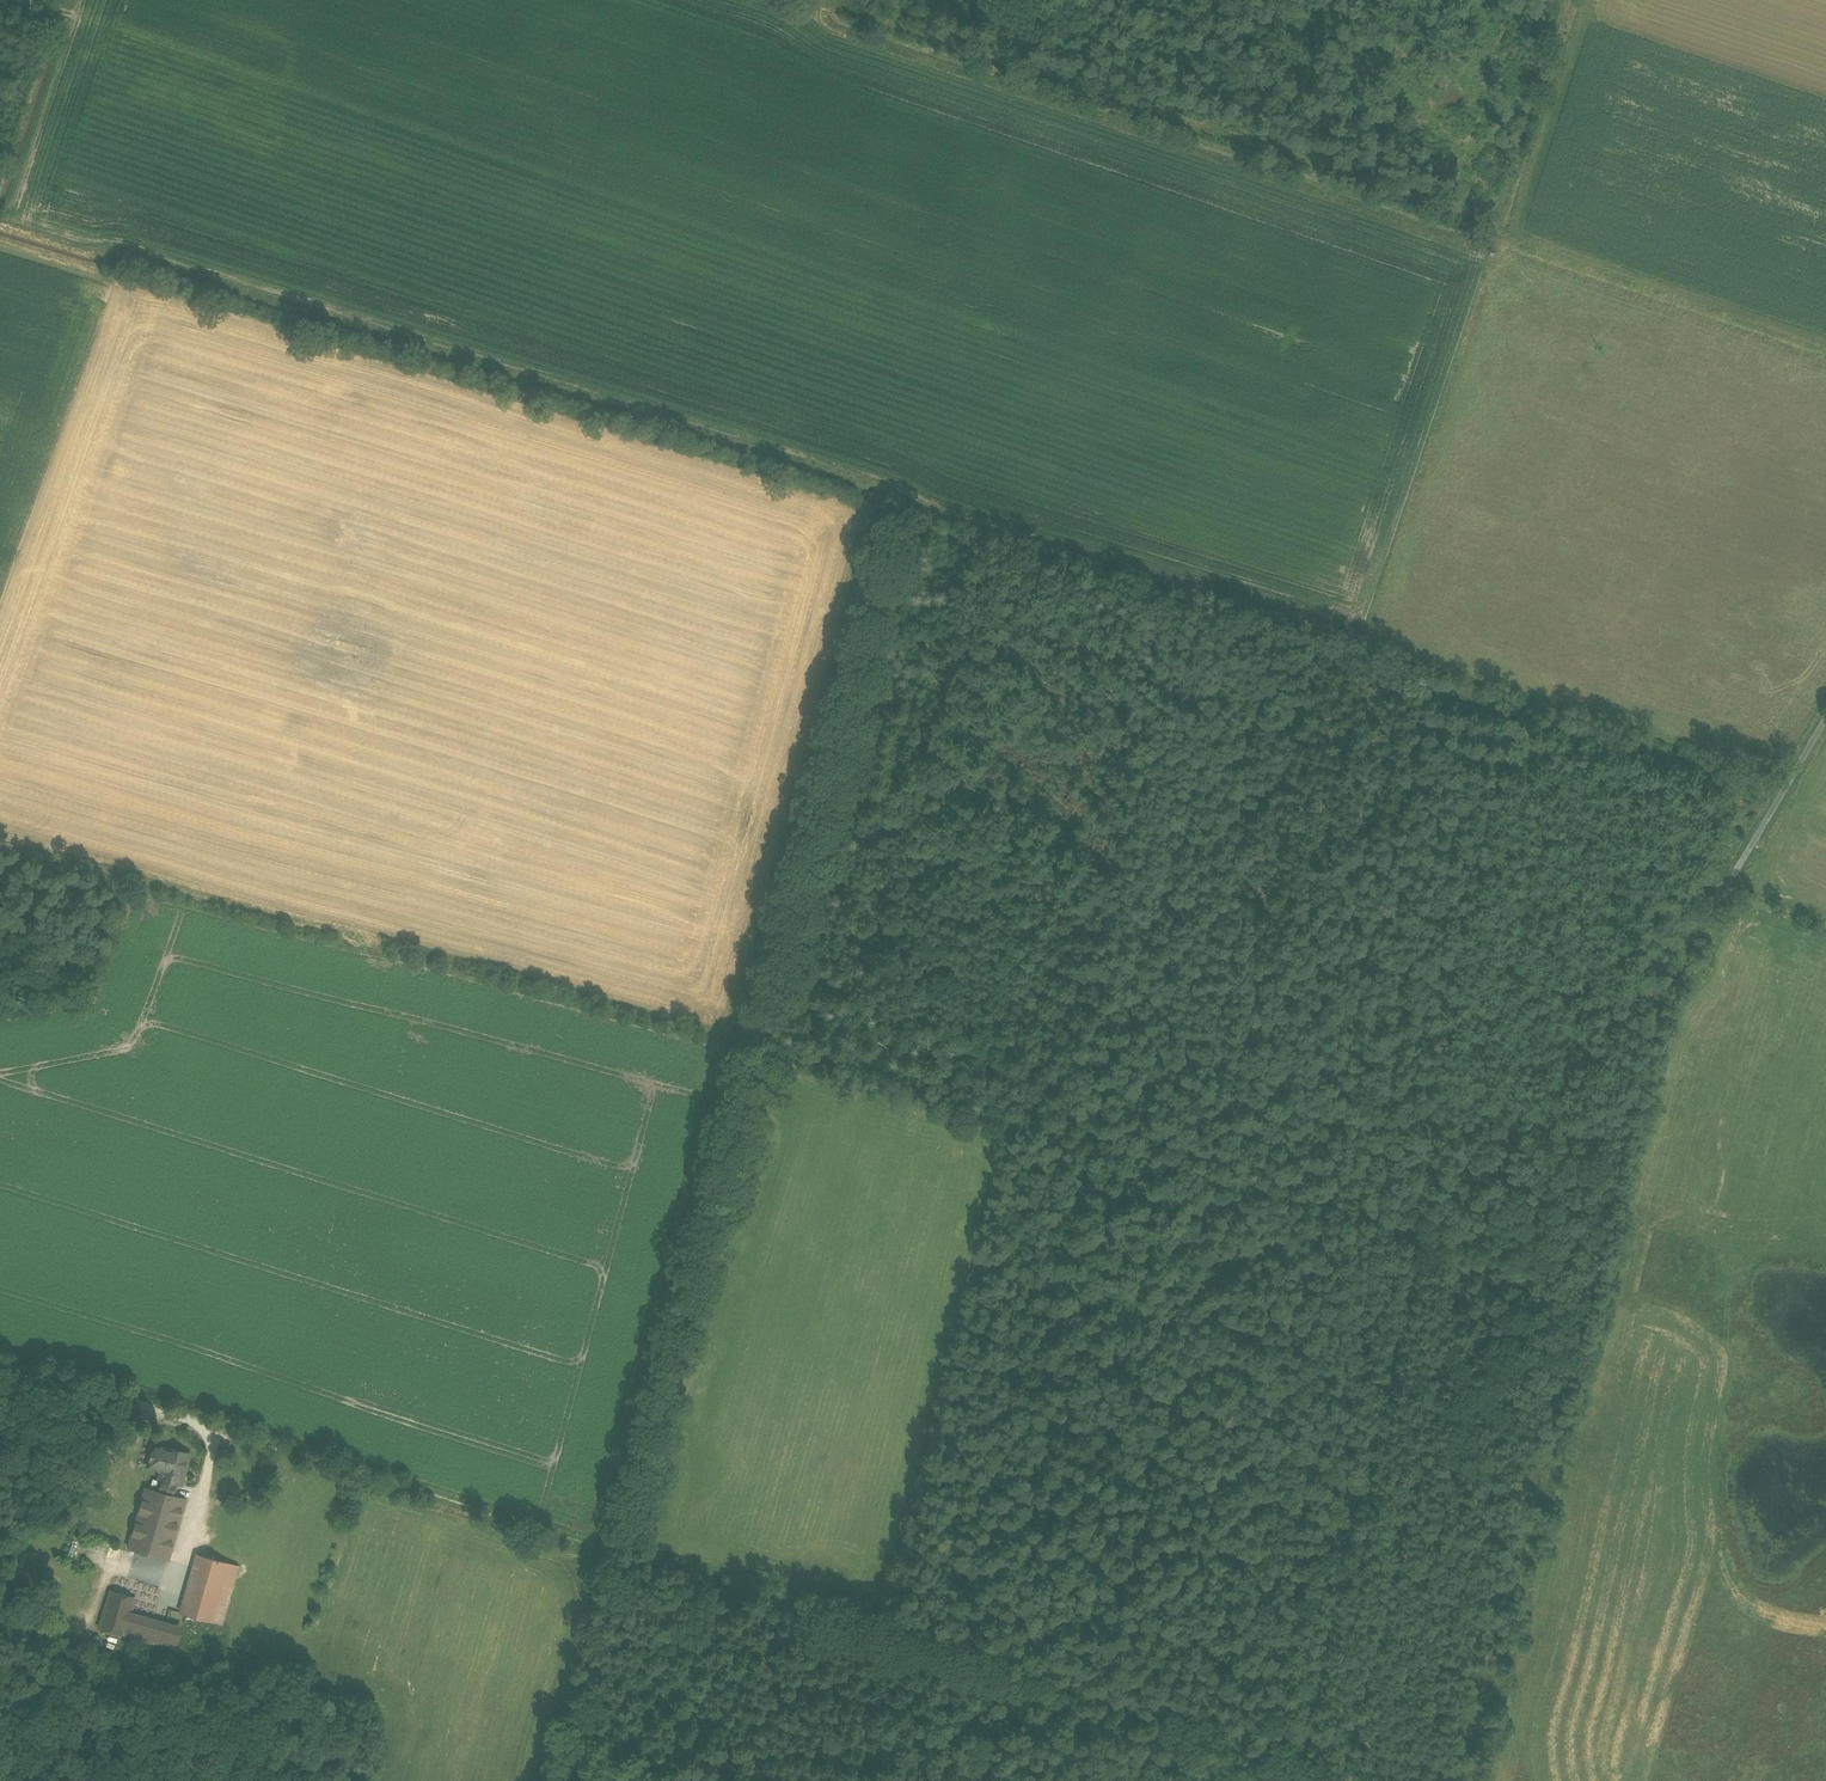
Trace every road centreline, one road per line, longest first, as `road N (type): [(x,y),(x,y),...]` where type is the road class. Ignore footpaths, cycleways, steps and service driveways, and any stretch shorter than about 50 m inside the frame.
road 1 (track): [(907,0),(1499,201)]
road 2 (track): [(631,1551),(760,1046)]
road 3 (track): [(0,830),(369,929)]
road 4 (track): [(574,1780),(631,1551)]
road 5 (unclassified): [(0,1352),(179,1409),(210,1430)]
road 6 (unclassified): [(1825,724),(1736,873)]

